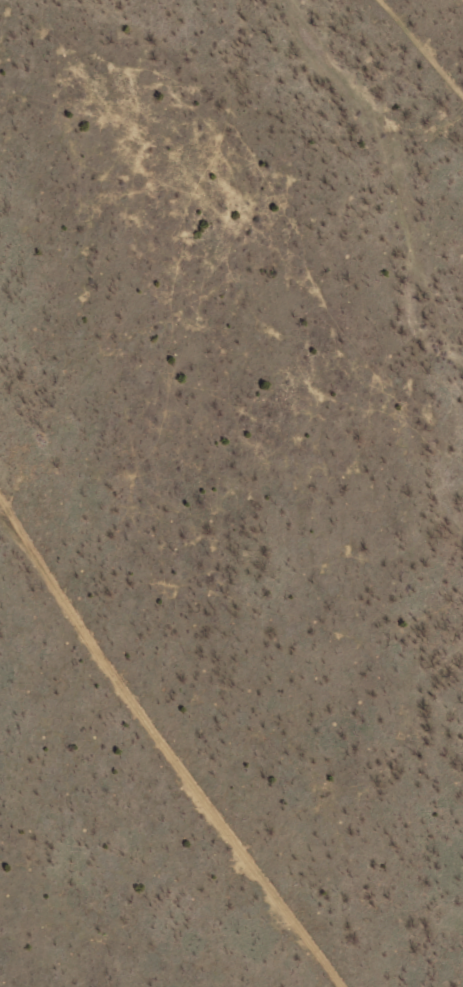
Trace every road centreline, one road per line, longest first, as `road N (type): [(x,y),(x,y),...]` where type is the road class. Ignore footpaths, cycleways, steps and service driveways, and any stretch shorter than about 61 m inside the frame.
road 1 (track): [(0,548),(29,575),(321,986)]

